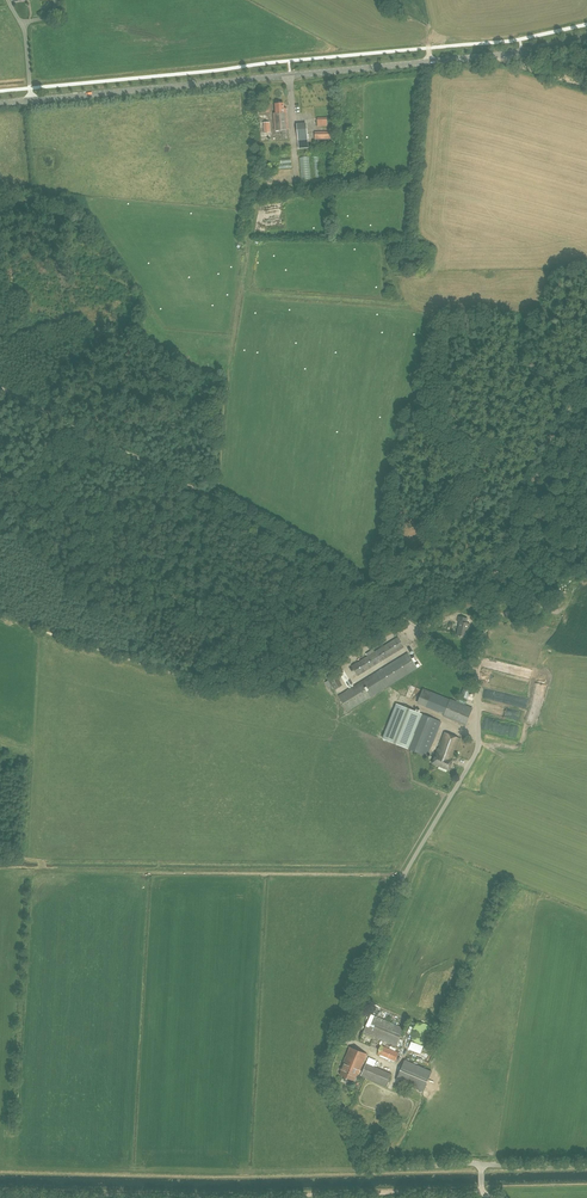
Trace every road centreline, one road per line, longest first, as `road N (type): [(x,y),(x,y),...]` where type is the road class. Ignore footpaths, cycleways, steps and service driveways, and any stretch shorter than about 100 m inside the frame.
road 1 (unclassified): [(481,1168),(376,1166),(330,1074),(405,873),(478,747),(478,671)]
road 2 (secondary): [(0,104),(496,55),(586,36)]
road 3 (track): [(482,1193),(0,1191)]
road 4 (track): [(379,600),(340,569),(0,385)]
road 5 (track): [(586,384),(546,447),(494,586)]

